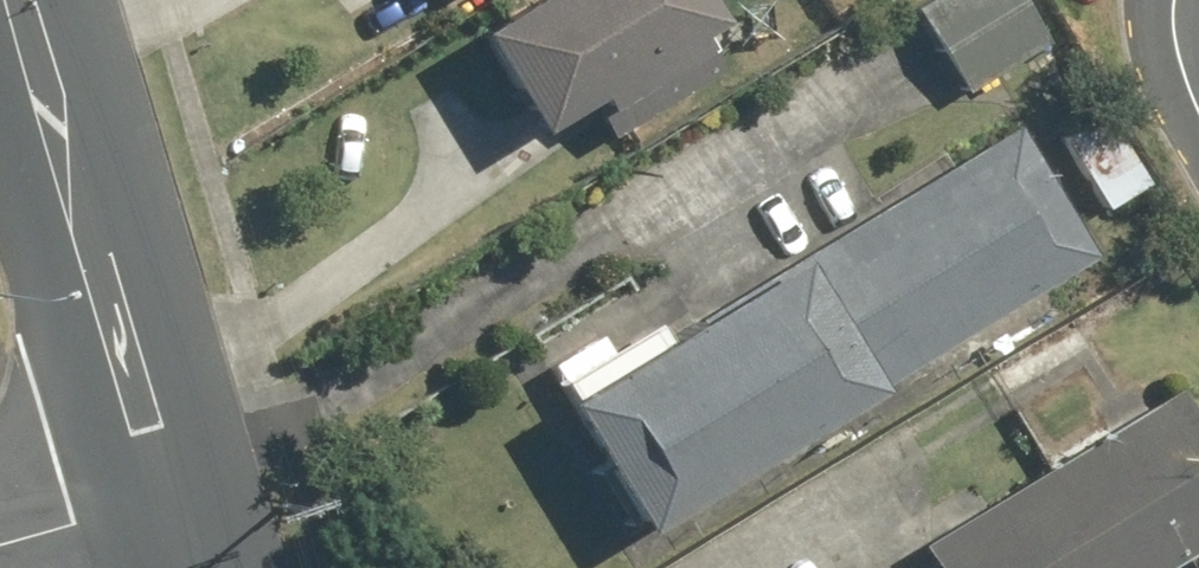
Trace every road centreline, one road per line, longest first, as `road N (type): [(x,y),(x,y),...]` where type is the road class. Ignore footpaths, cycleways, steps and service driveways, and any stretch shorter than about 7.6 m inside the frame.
road 1 (secondary): [(162,504),(16,0)]
road 2 (residential): [(0,549),(162,504)]

